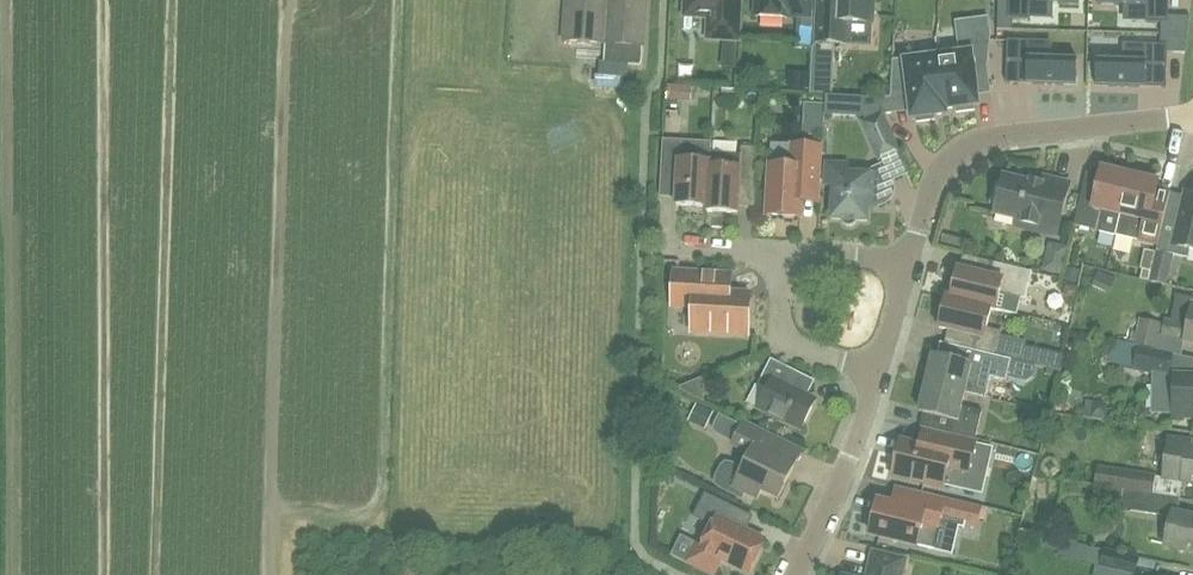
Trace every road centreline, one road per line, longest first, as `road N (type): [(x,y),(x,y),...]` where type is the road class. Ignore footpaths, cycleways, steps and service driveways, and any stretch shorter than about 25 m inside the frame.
road 1 (residential): [(908,269),(931,192),(969,148),(1008,136),(1192,116)]
road 2 (residential): [(795,574),(852,457),(878,372)]
road 3 (residential): [(878,372),(797,347),(782,321),(783,253)]
road 4 (residential): [(783,253),(873,257),(908,269)]

